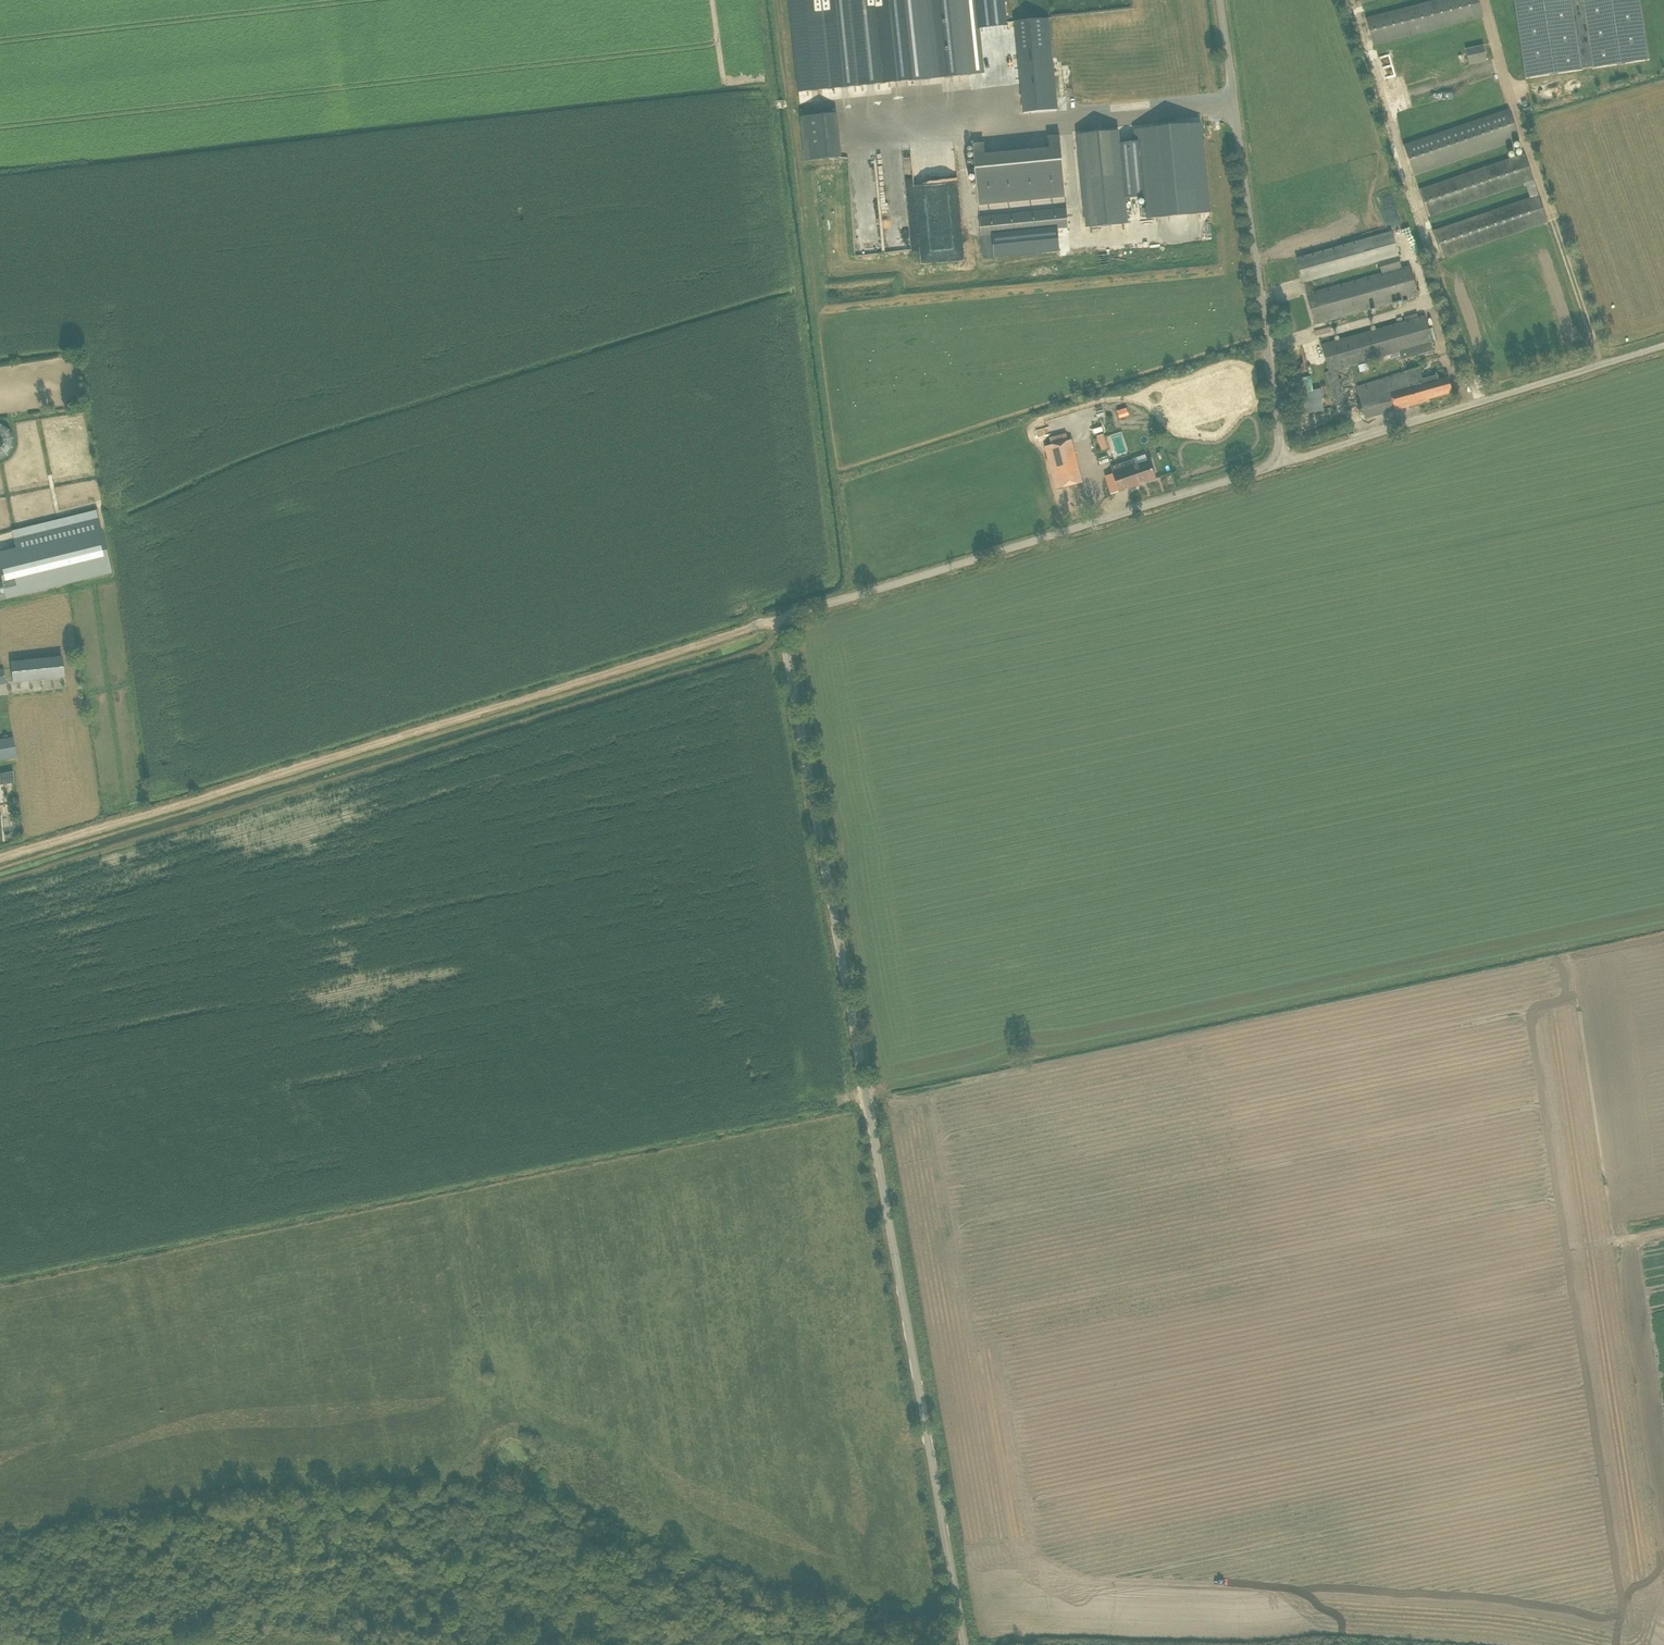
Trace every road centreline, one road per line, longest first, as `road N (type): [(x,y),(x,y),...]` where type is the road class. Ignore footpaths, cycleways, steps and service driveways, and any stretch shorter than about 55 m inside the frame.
road 1 (unclassified): [(973,1644),(781,618)]
road 2 (track): [(781,618),(0,860)]
road 3 (unclassified): [(1282,466),(781,618)]
road 4 (unclassified): [(1282,466),(1221,0)]
road 5 (track): [(1345,0),(1484,403)]
road 6 (unclassified): [(1282,466),(1663,345)]

